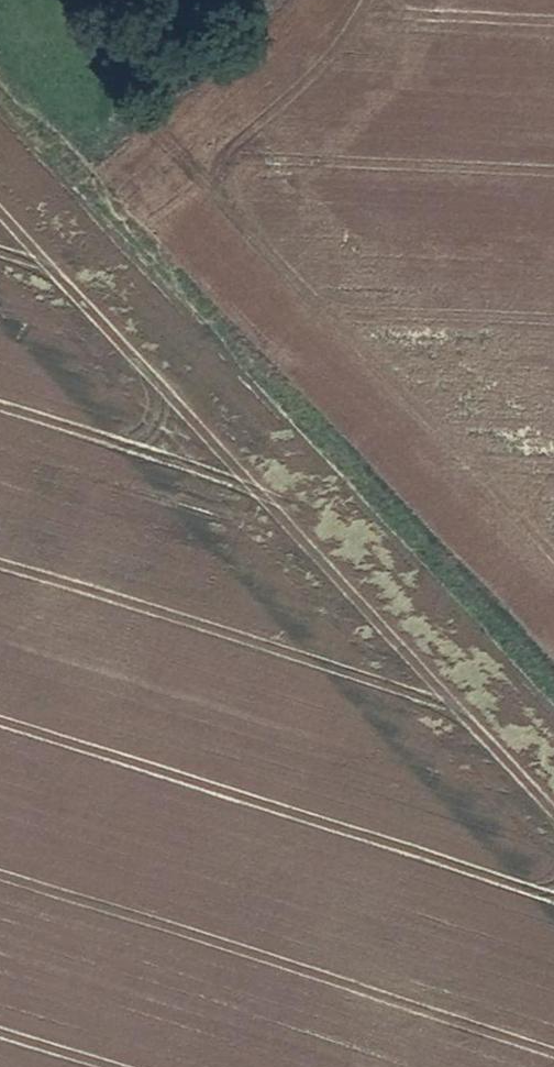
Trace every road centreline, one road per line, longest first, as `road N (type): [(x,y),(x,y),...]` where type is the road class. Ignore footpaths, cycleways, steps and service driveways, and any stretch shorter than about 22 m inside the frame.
road 1 (track): [(0,93),(553,687)]

